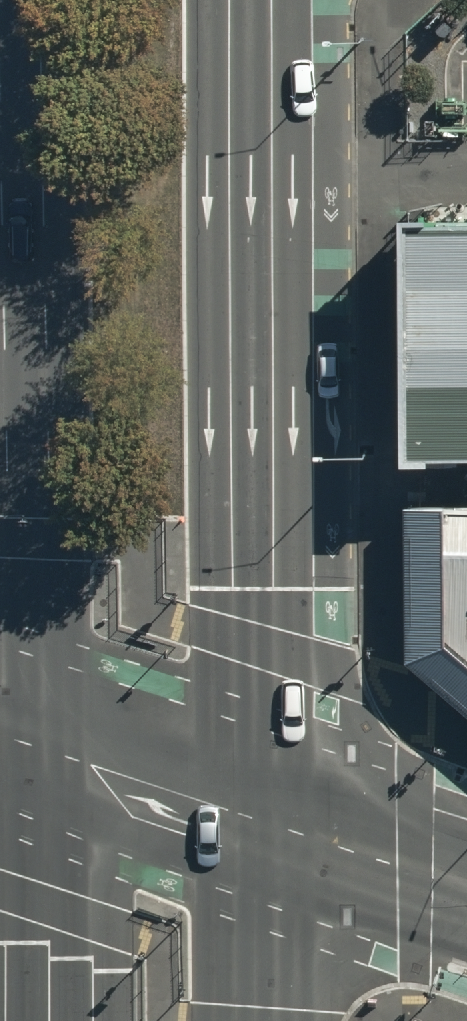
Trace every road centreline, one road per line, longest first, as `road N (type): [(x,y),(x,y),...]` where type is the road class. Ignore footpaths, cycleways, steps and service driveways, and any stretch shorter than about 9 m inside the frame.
road 1 (primary): [(252,0),(256,819)]
road 2 (primary): [(30,745),(24,0)]
road 3 (primary): [(31,1020),(30,745)]
road 4 (tertiary): [(256,819),(30,745)]
road 5 (tertiary): [(466,890),(256,819)]
road 6 (primary): [(256,819),(258,1020)]

